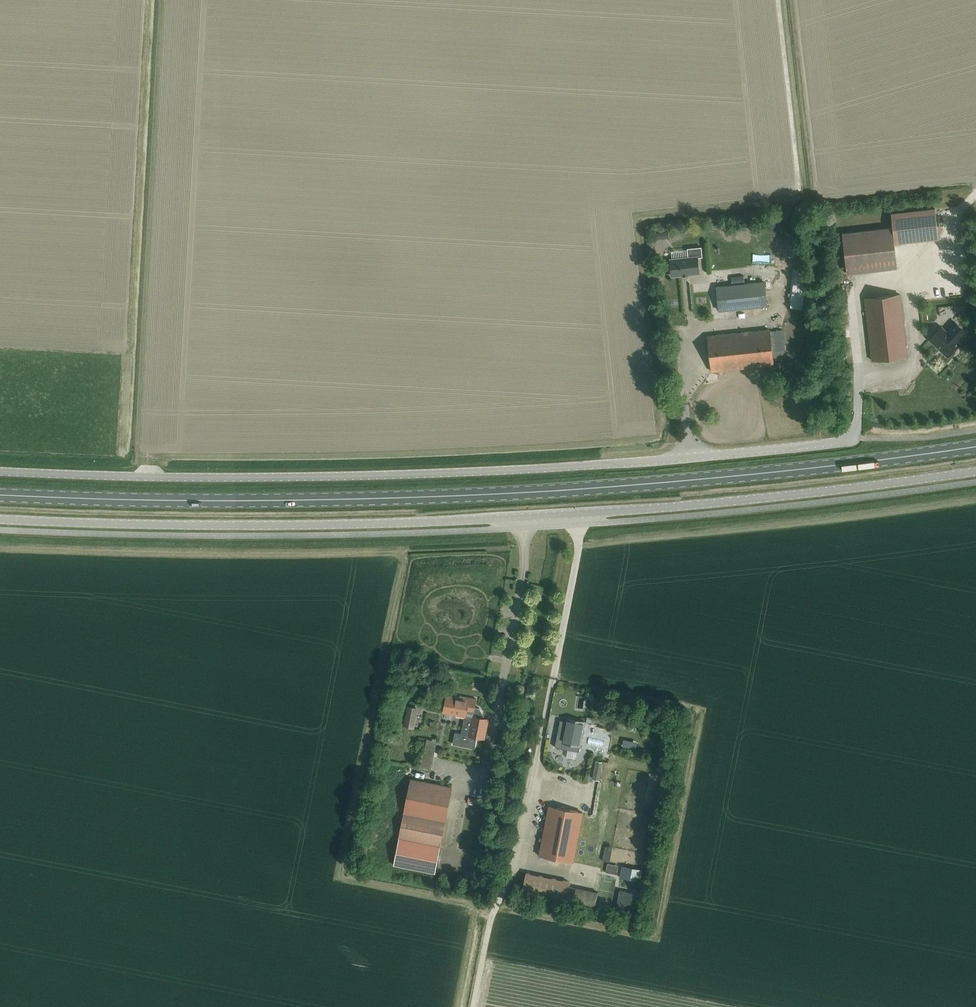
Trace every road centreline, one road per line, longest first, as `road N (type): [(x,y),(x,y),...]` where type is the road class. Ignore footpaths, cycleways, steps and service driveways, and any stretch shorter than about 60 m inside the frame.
road 1 (primary): [(0,495),(450,497),(681,481),(975,446)]
road 2 (unclassified): [(0,520),(344,525),(523,517),(975,472)]
road 3 (unclassified): [(0,471),(328,477),(689,458),(855,439)]

